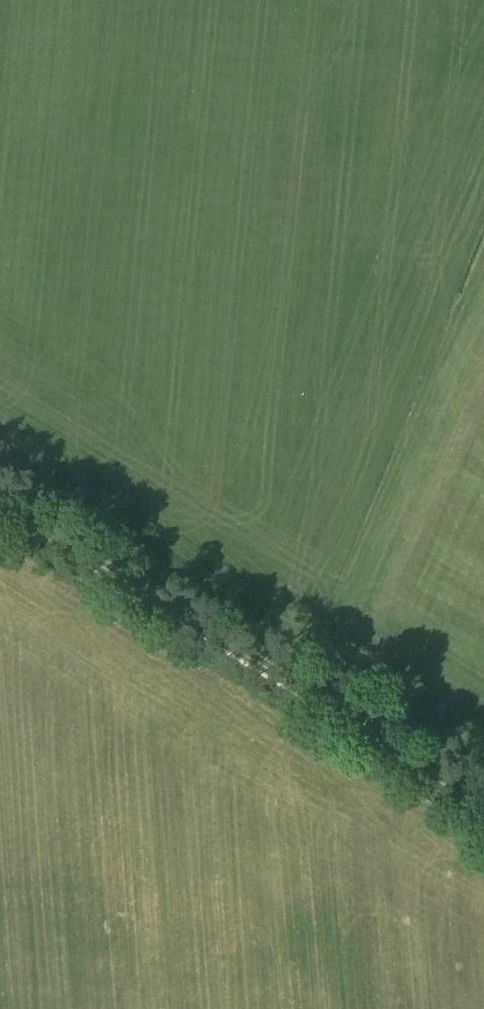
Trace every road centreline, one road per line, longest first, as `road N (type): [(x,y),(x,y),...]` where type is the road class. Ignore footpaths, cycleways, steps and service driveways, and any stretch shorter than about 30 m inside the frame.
road 1 (track): [(483,794),(0,498)]

